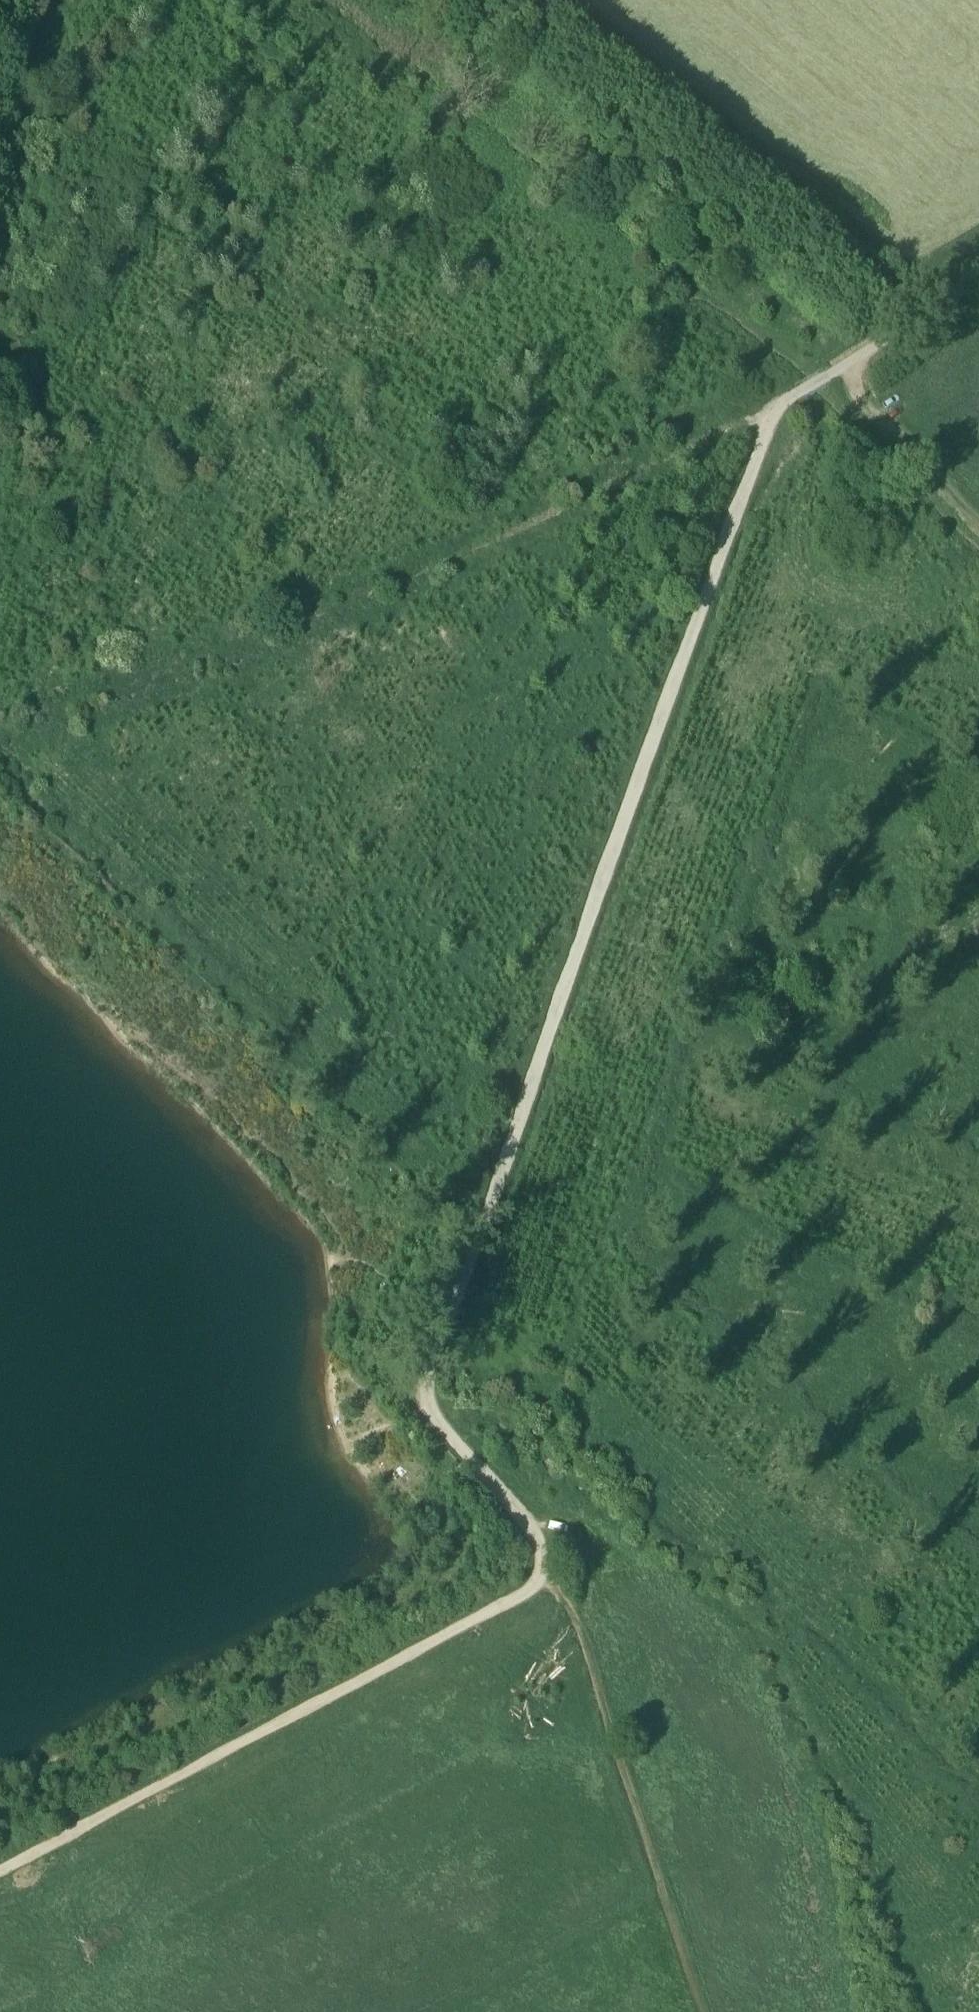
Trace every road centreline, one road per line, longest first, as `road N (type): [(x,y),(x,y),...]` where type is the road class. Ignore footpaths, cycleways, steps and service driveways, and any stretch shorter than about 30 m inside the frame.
road 1 (track): [(0,1871),(515,1599),(545,1576),(541,1542),(429,1402),(443,1339),(778,434),(836,401)]
road 2 (track): [(849,393),(978,520)]
road 3 (track): [(978,312),(836,401)]

